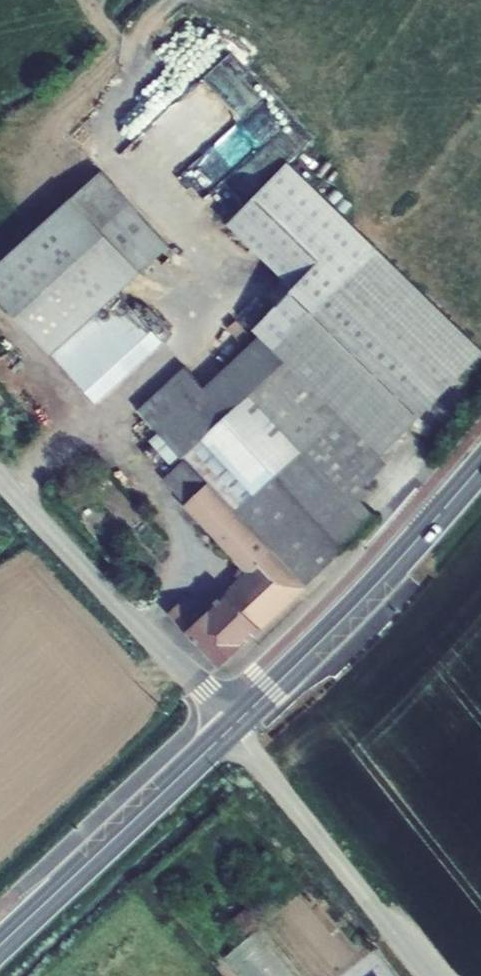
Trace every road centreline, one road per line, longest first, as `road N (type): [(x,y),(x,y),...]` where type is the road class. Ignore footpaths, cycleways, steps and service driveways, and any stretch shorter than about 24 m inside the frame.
road 1 (secondary): [(232,729),(369,595),(480,467)]
road 2 (unclassified): [(0,479),(232,729)]
road 3 (secondary): [(0,947),(232,729)]
road 4 (unclassified): [(232,729),(427,975)]

